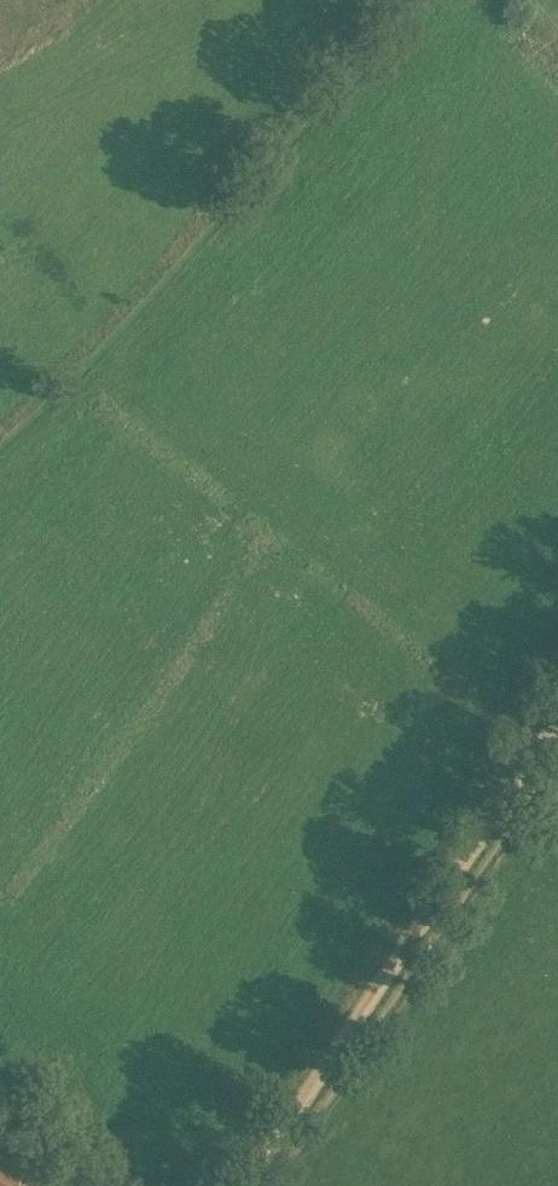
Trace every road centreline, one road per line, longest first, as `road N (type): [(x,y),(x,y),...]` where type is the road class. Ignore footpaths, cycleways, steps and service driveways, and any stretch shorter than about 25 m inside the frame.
road 1 (track): [(557,740),(241,1185)]

